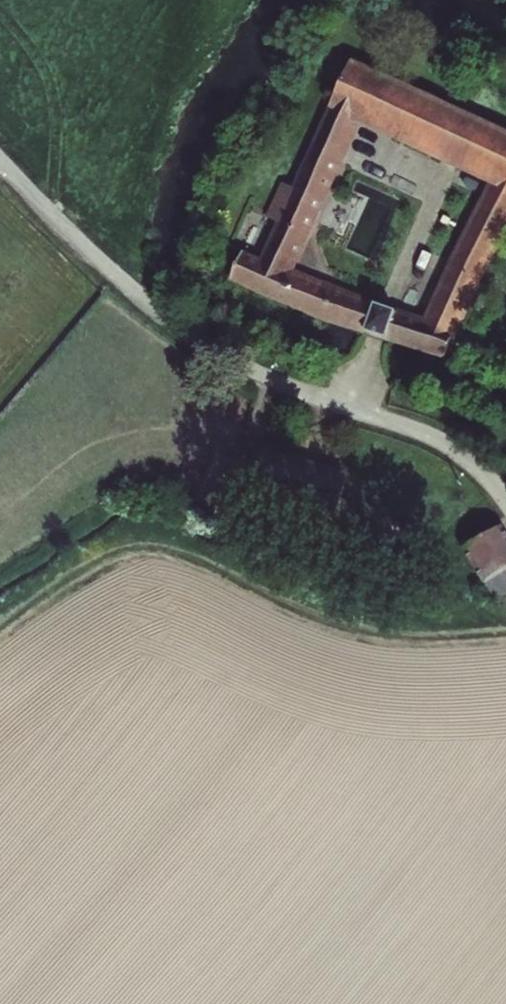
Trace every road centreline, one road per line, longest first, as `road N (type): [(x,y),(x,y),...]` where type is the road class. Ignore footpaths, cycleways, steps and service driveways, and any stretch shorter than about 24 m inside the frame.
road 1 (residential): [(0,170),(182,343),(453,445),(505,490)]

